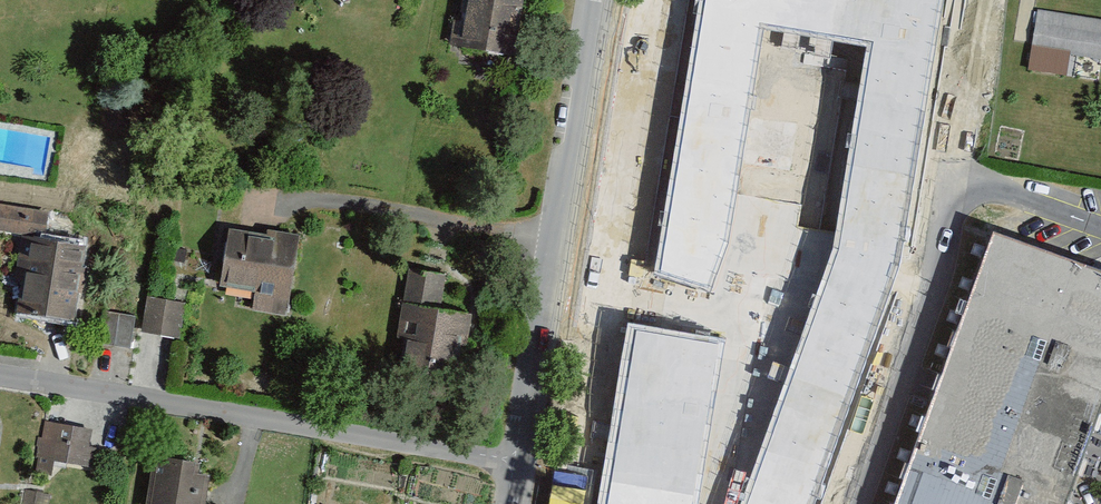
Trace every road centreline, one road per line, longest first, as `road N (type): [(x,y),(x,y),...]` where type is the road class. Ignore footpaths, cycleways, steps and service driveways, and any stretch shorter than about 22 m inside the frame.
road 1 (residential): [(984,0),(941,259),(853,503)]
road 2 (residential): [(514,459),(0,383)]
road 3 (residential): [(514,459),(590,0)]

